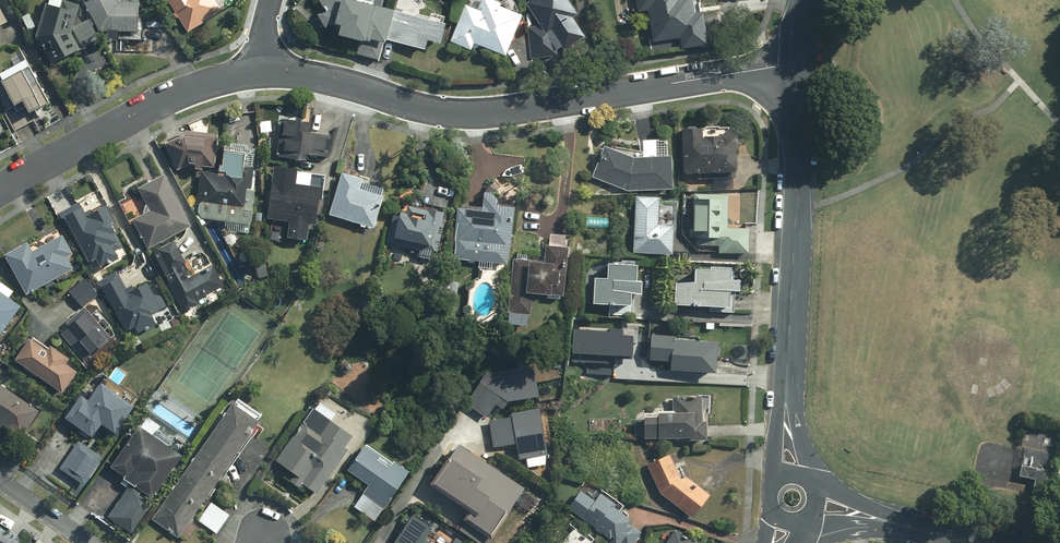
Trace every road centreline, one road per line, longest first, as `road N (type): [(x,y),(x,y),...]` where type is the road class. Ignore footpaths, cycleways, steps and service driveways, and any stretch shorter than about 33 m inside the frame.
road 1 (residential): [(801,65),(487,112),(445,113),(322,77),(261,72)]
road 2 (tertiary): [(787,415),(801,65)]
road 3 (residential): [(261,72),(195,87),(0,192)]

